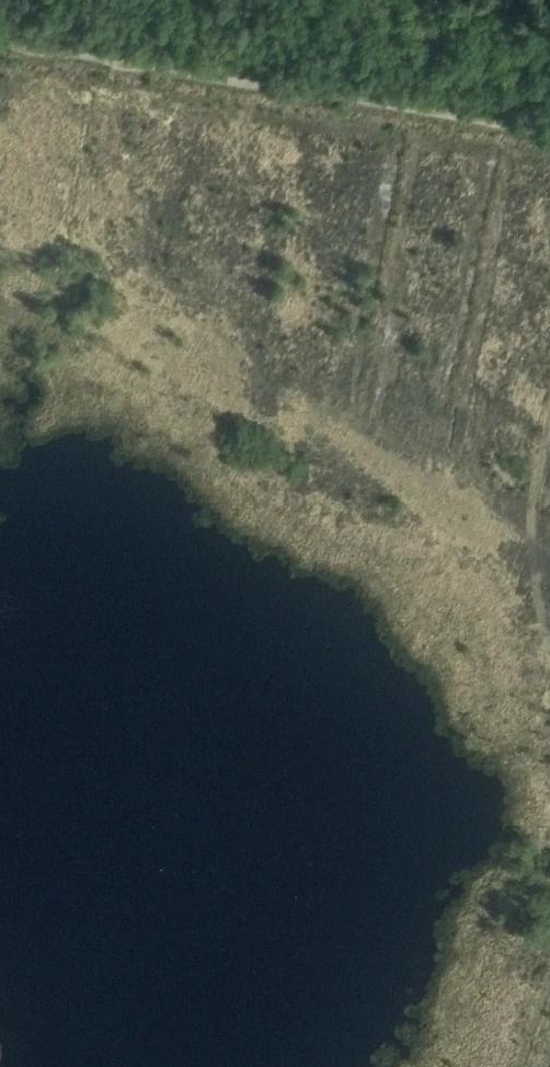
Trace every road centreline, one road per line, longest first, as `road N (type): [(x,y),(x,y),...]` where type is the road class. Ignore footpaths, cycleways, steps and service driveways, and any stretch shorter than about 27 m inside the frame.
road 1 (track): [(549,133),(0,41)]

